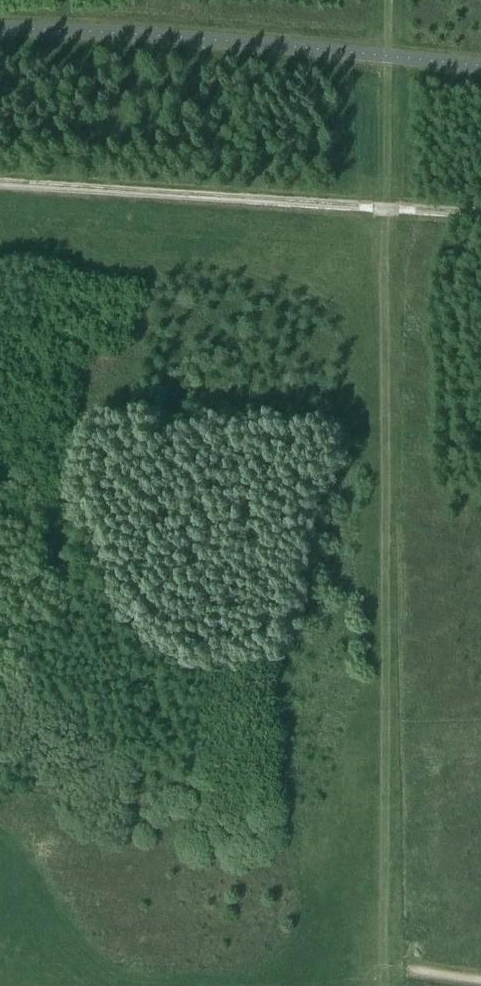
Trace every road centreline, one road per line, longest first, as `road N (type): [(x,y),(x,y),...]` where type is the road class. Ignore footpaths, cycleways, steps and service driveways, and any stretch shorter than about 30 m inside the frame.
road 1 (track): [(397,985),(386,0)]
road 2 (track): [(480,215),(0,184)]

